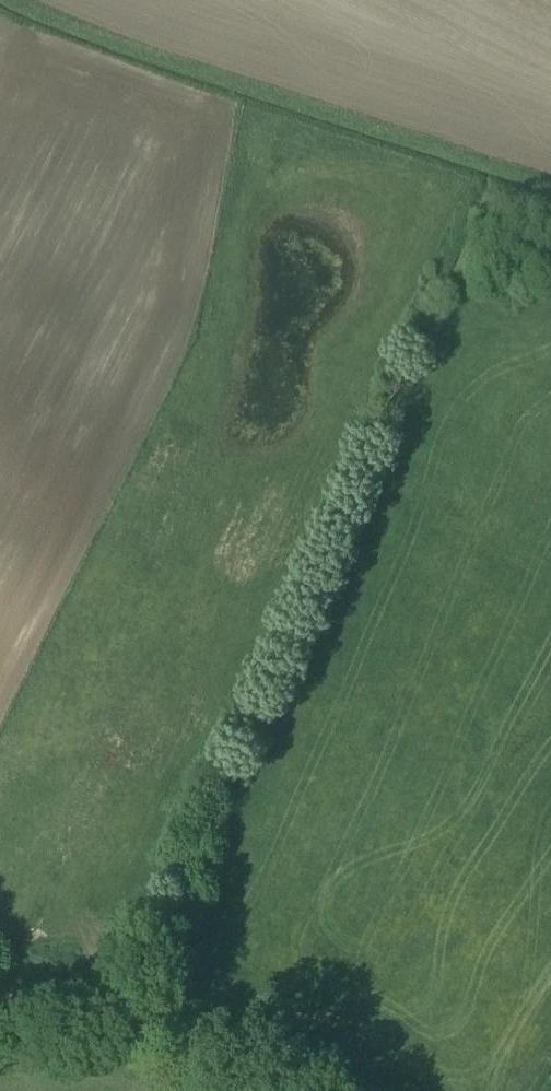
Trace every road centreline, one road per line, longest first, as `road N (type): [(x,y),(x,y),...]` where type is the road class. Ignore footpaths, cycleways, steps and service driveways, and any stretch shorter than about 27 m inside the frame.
road 1 (unclassified): [(0,993),(179,1014),(360,1090)]

